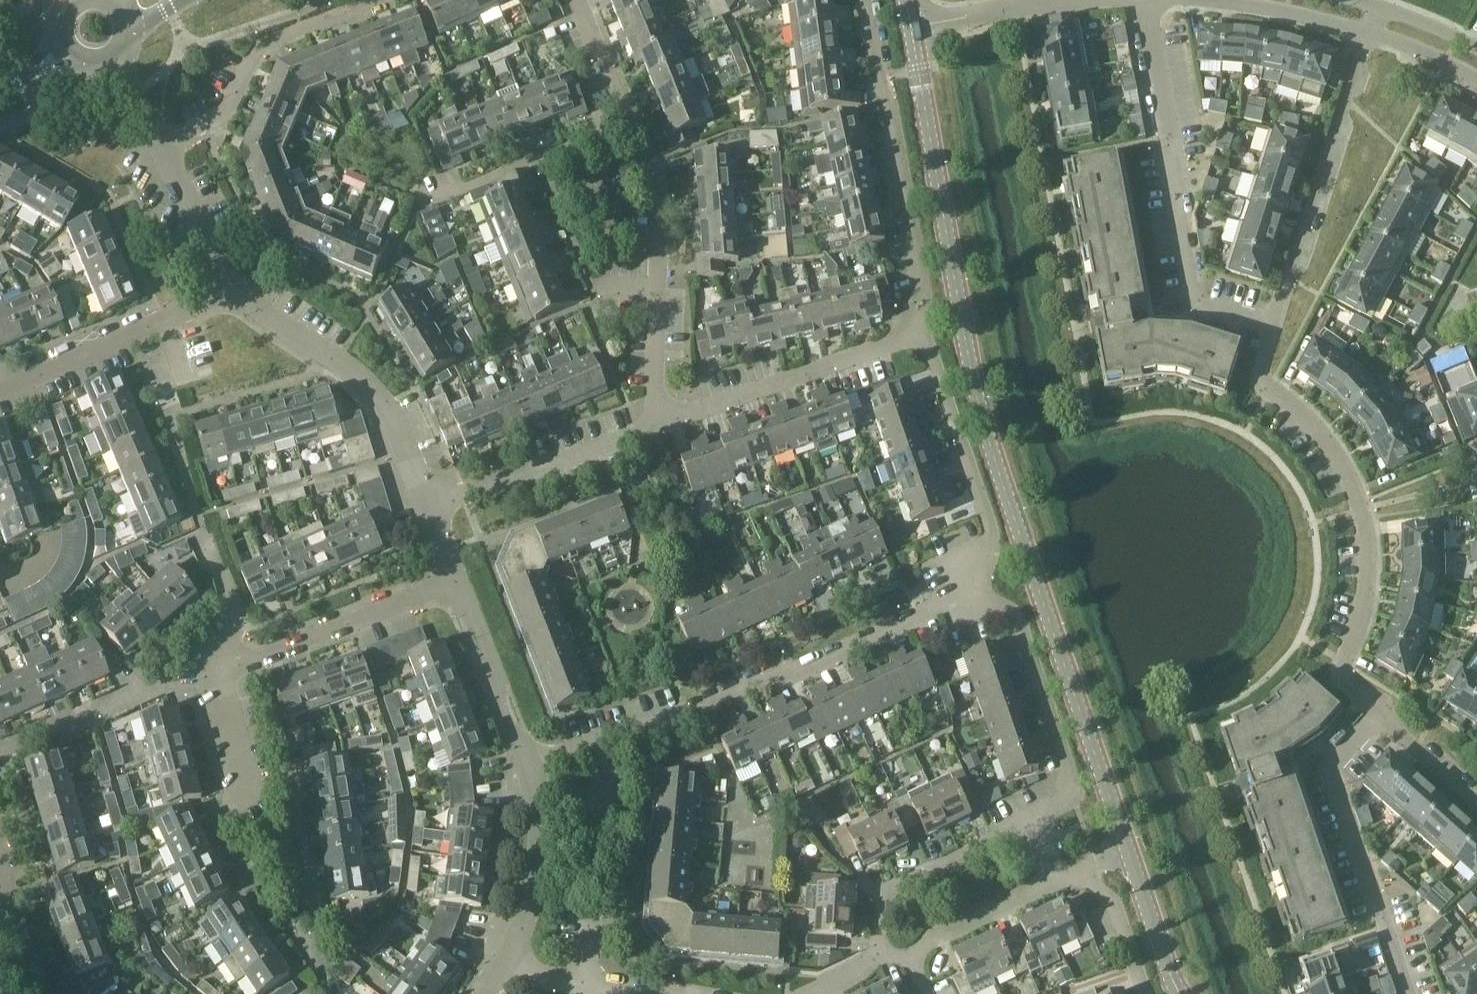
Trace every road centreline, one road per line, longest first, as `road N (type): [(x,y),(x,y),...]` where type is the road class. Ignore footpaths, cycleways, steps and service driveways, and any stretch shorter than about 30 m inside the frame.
road 1 (tertiary): [(1126,851),(975,400),(910,27)]
road 2 (residential): [(525,773),(998,581)]
road 3 (residential): [(1376,715),(1331,674),(1367,593),(1362,505),(1344,460),(1307,417),(1256,378),(1273,327)]
road 4 (residential): [(240,811),(247,772),(219,691),(228,671),(462,587)]
road 5 (residential): [(1273,327),(1188,303),(1144,0)]
road 6 (residential): [(862,0),(921,275),(918,331)]
road 7 (residential): [(662,425),(661,185),(632,117)]
road 8 (residential): [(1408,993),(1327,774),(1376,715)]
road 9 (residential): [(1273,327),(1367,34)]
road 10 (residential): [(433,504),(383,401),(231,285)]
road 11 (residential): [(161,147),(232,102),(258,52),(395,0)]
road 12 (residential): [(662,425),(918,331)]
road 13 (residential): [(998,581),(1070,782),(1061,801),(1031,824)]
road 14 (residential): [(918,331),(998,581)]
road 15 (residential): [(0,388),(231,285)]
road 16 (residential): [(433,504),(662,425)]
road 17 (residential): [(879,956),(876,921),(886,894),(1031,824)]
road 18 (residential): [(432,190),(632,117)]
road 19 (residential): [(525,773),(462,587)]
road 20 (residential): [(502,960),(528,906),(536,849),(525,773)]
road 21 (residential): [(683,993),(548,976),(502,960)]
road 22 (residential): [(1193,0),(1367,34)]
road 23 (residential): [(1056,877),(938,933),(908,956)]
road 24 (residential): [(910,27),(1072,0)]
road 25 (residential): [(231,285),(161,147)]
road 26 (tertiary): [(1181,993),(1126,851)]
road 27 (residential): [(1142,993),(1115,920),(1085,869)]
road 28 (residential): [(1476,805),(1376,715)]
road 29 (residential): [(40,993),(6,910),(0,871)]
road 30 (residential): [(632,117),(581,0)]
road 31 (residential): [(1367,34),(1476,88)]

